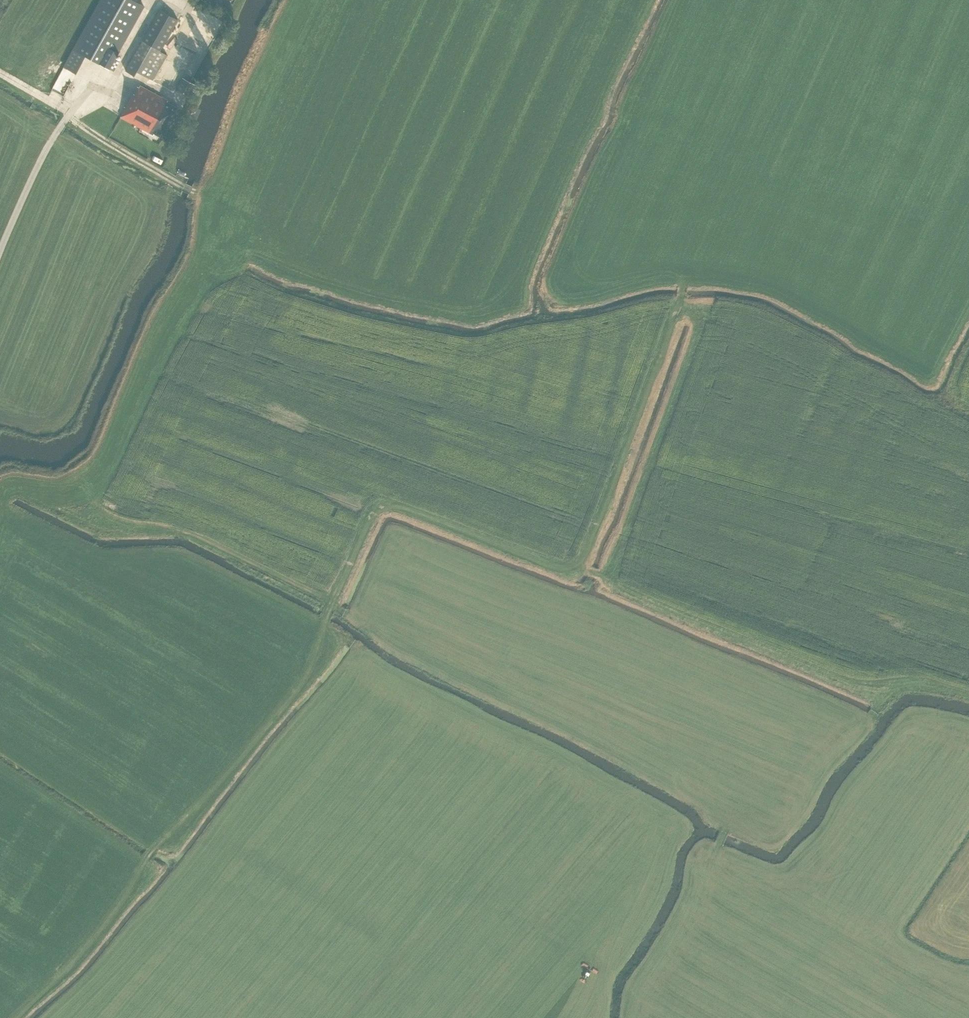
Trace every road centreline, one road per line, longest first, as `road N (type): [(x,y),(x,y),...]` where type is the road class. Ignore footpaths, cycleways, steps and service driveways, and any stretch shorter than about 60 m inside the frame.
road 1 (track): [(5,1017),(304,666),(381,510),(403,506),(601,574)]
road 2 (track): [(67,117),(262,224)]

